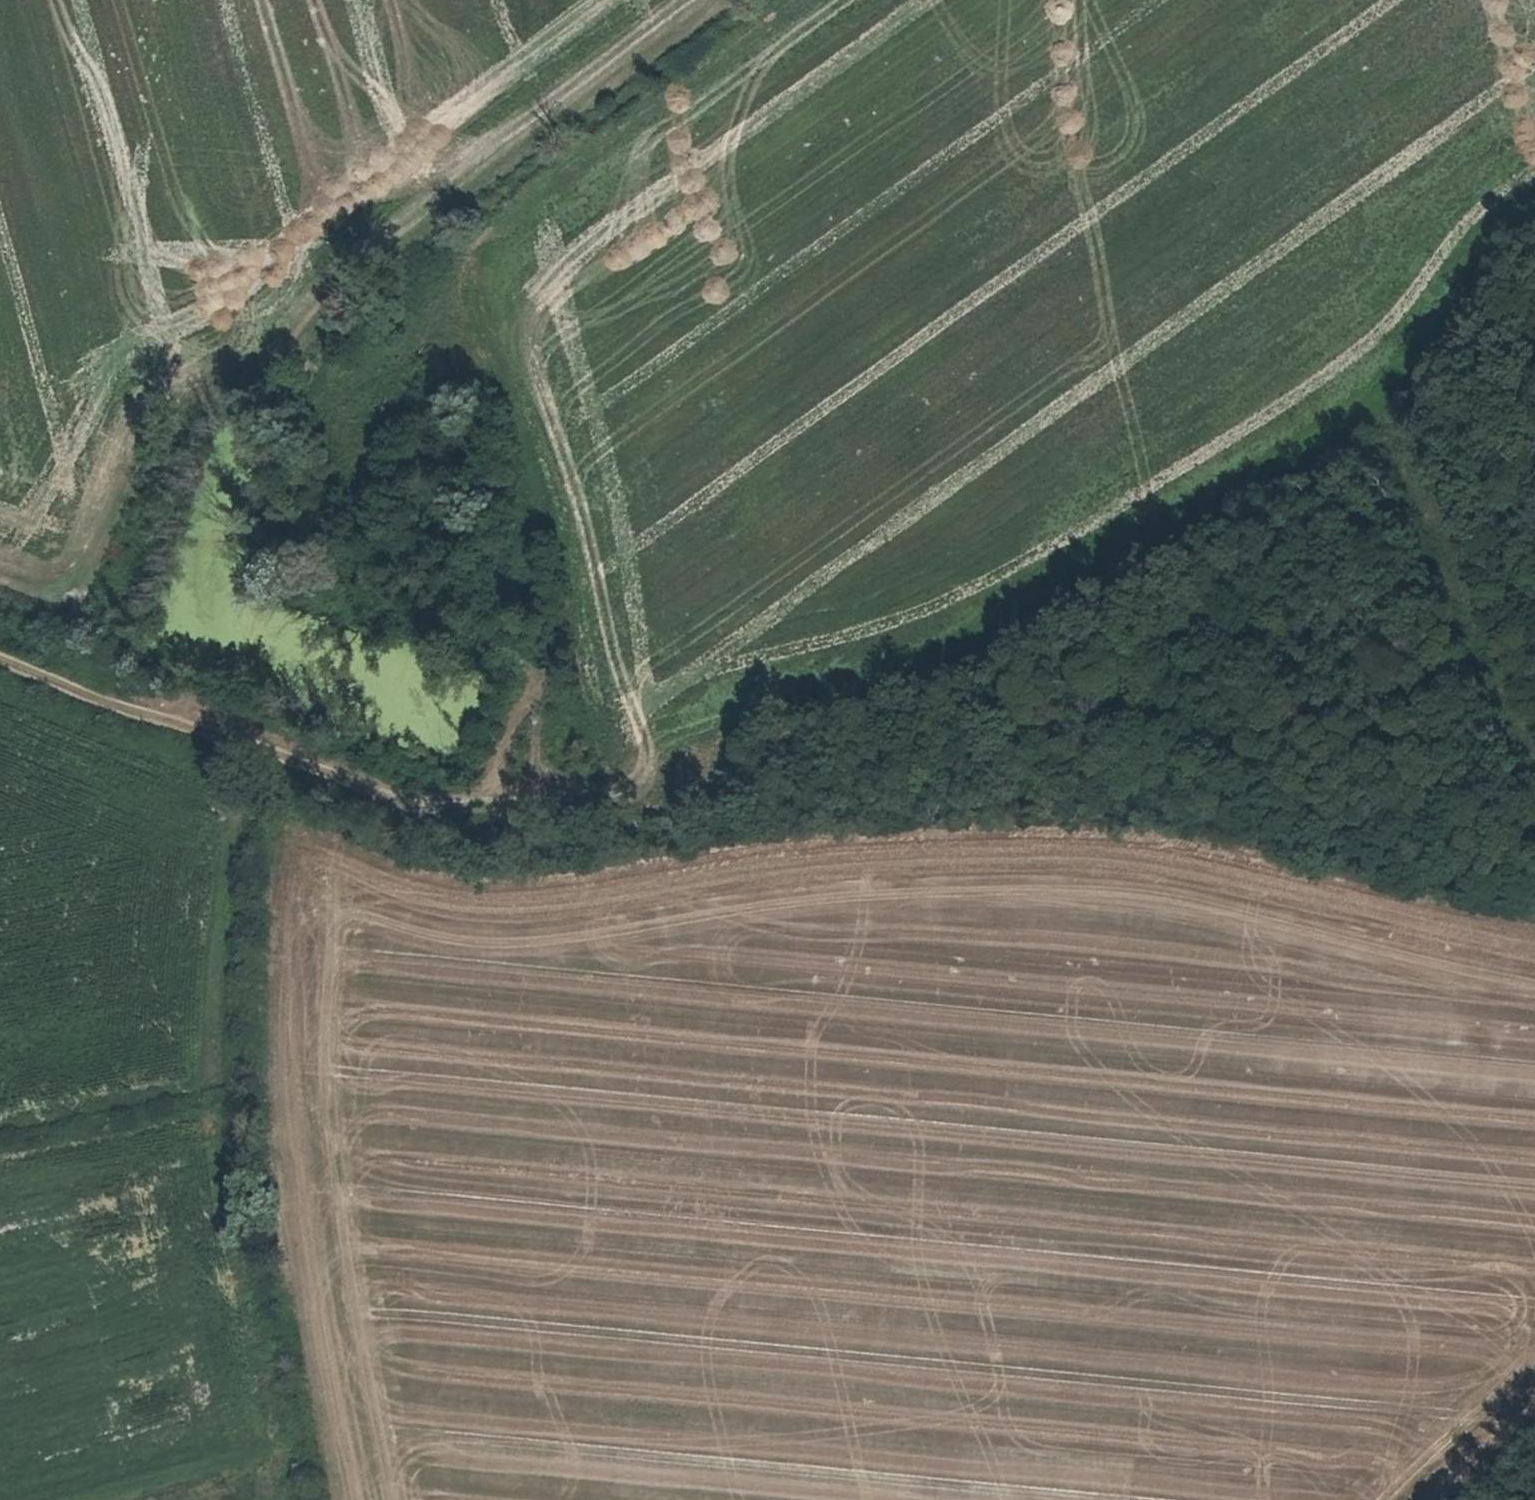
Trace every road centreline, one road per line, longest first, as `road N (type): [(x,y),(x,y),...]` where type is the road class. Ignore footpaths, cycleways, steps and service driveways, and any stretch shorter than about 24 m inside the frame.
road 1 (track): [(0,665),(390,791),(622,789)]

